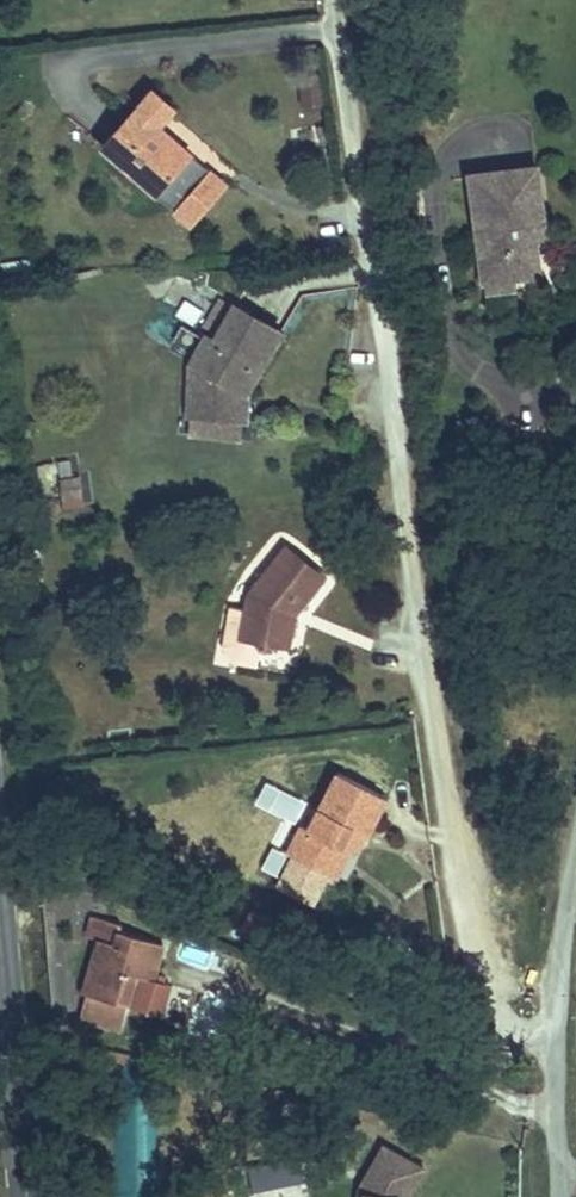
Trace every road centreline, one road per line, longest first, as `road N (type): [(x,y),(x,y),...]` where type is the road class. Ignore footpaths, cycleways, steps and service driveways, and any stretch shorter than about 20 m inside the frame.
road 1 (residential): [(575,873),(551,1059),(557,1196)]
road 2 (secondary): [(0,956),(26,1196)]

